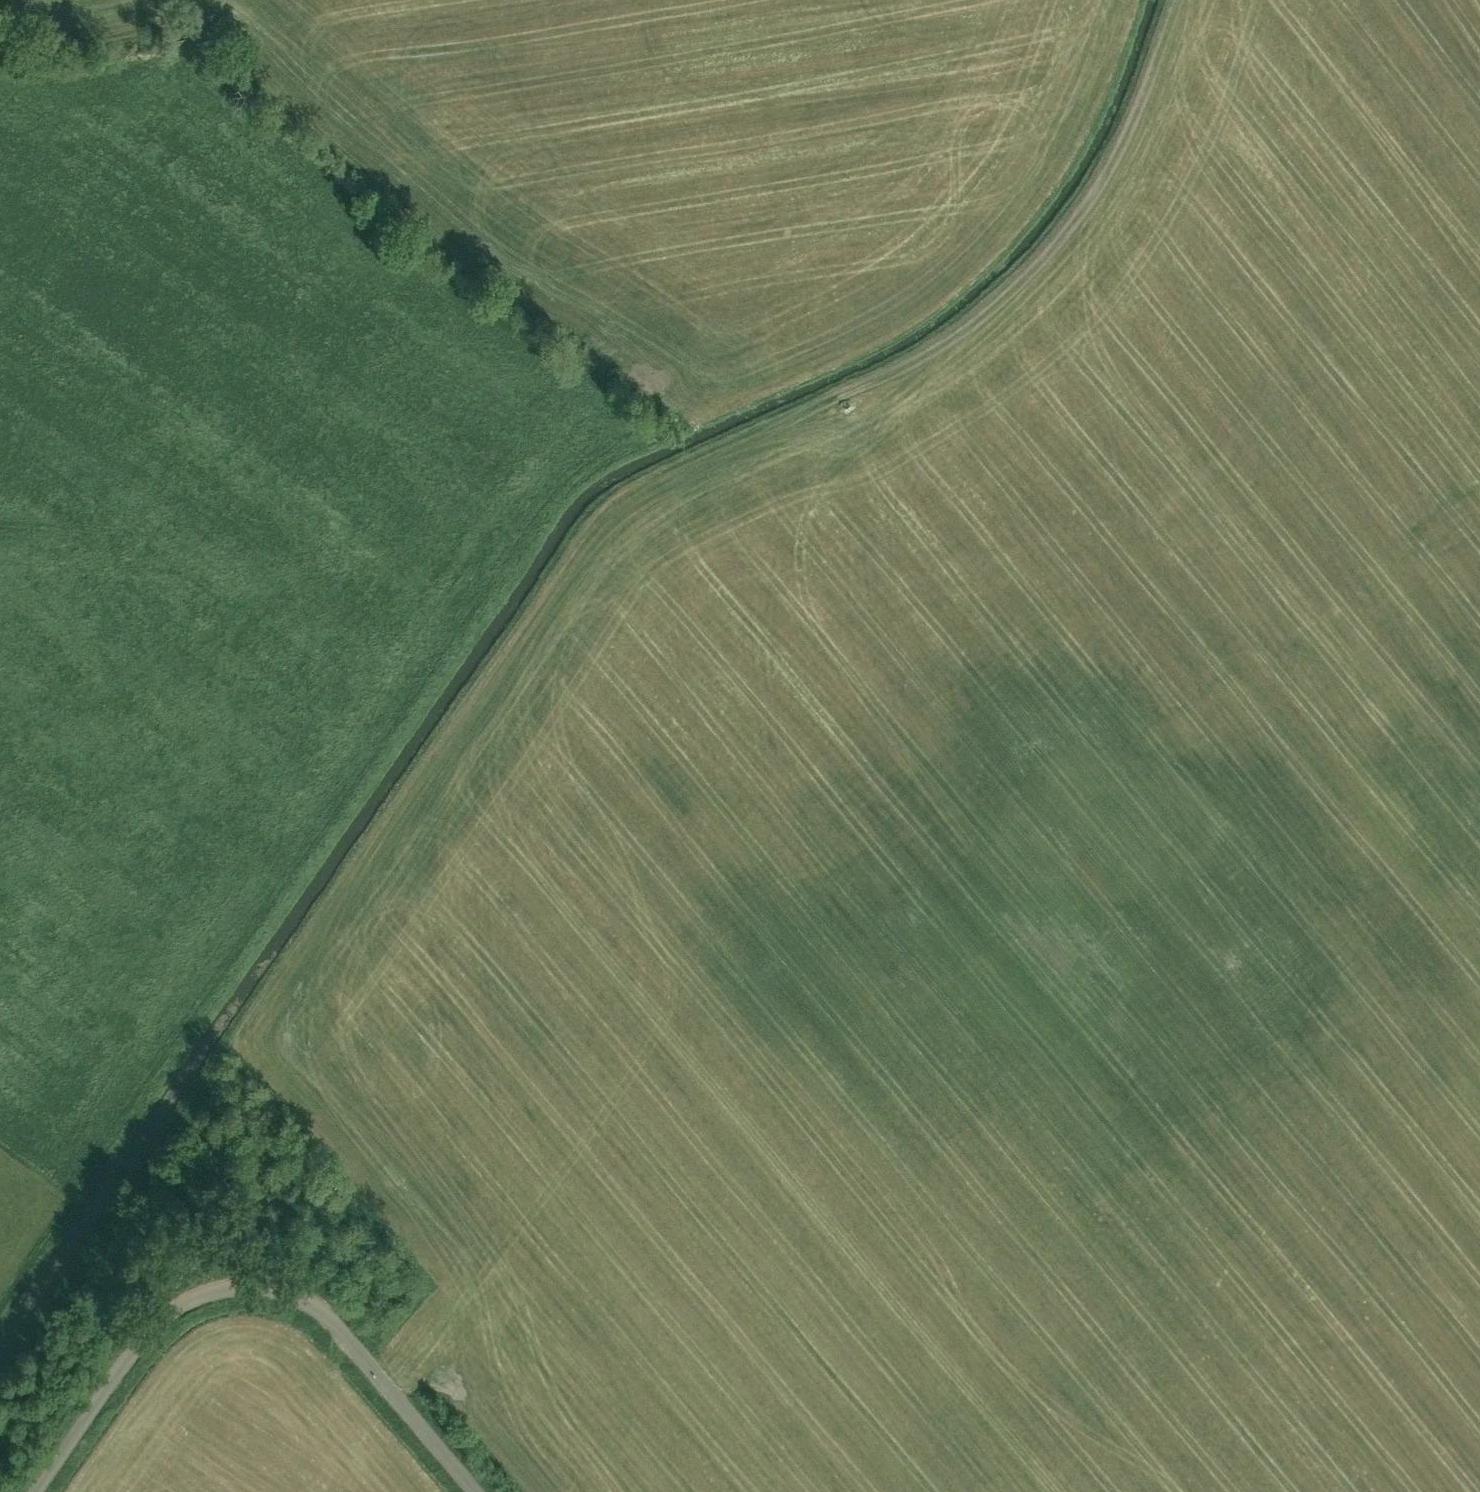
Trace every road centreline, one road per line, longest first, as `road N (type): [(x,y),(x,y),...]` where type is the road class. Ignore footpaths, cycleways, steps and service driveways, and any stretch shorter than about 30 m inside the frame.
road 1 (unclassified): [(475,1491),(326,1315),(292,1296),(252,1291)]
road 2 (unclassified): [(39,1491),(148,1335),(183,1305),(252,1291)]

